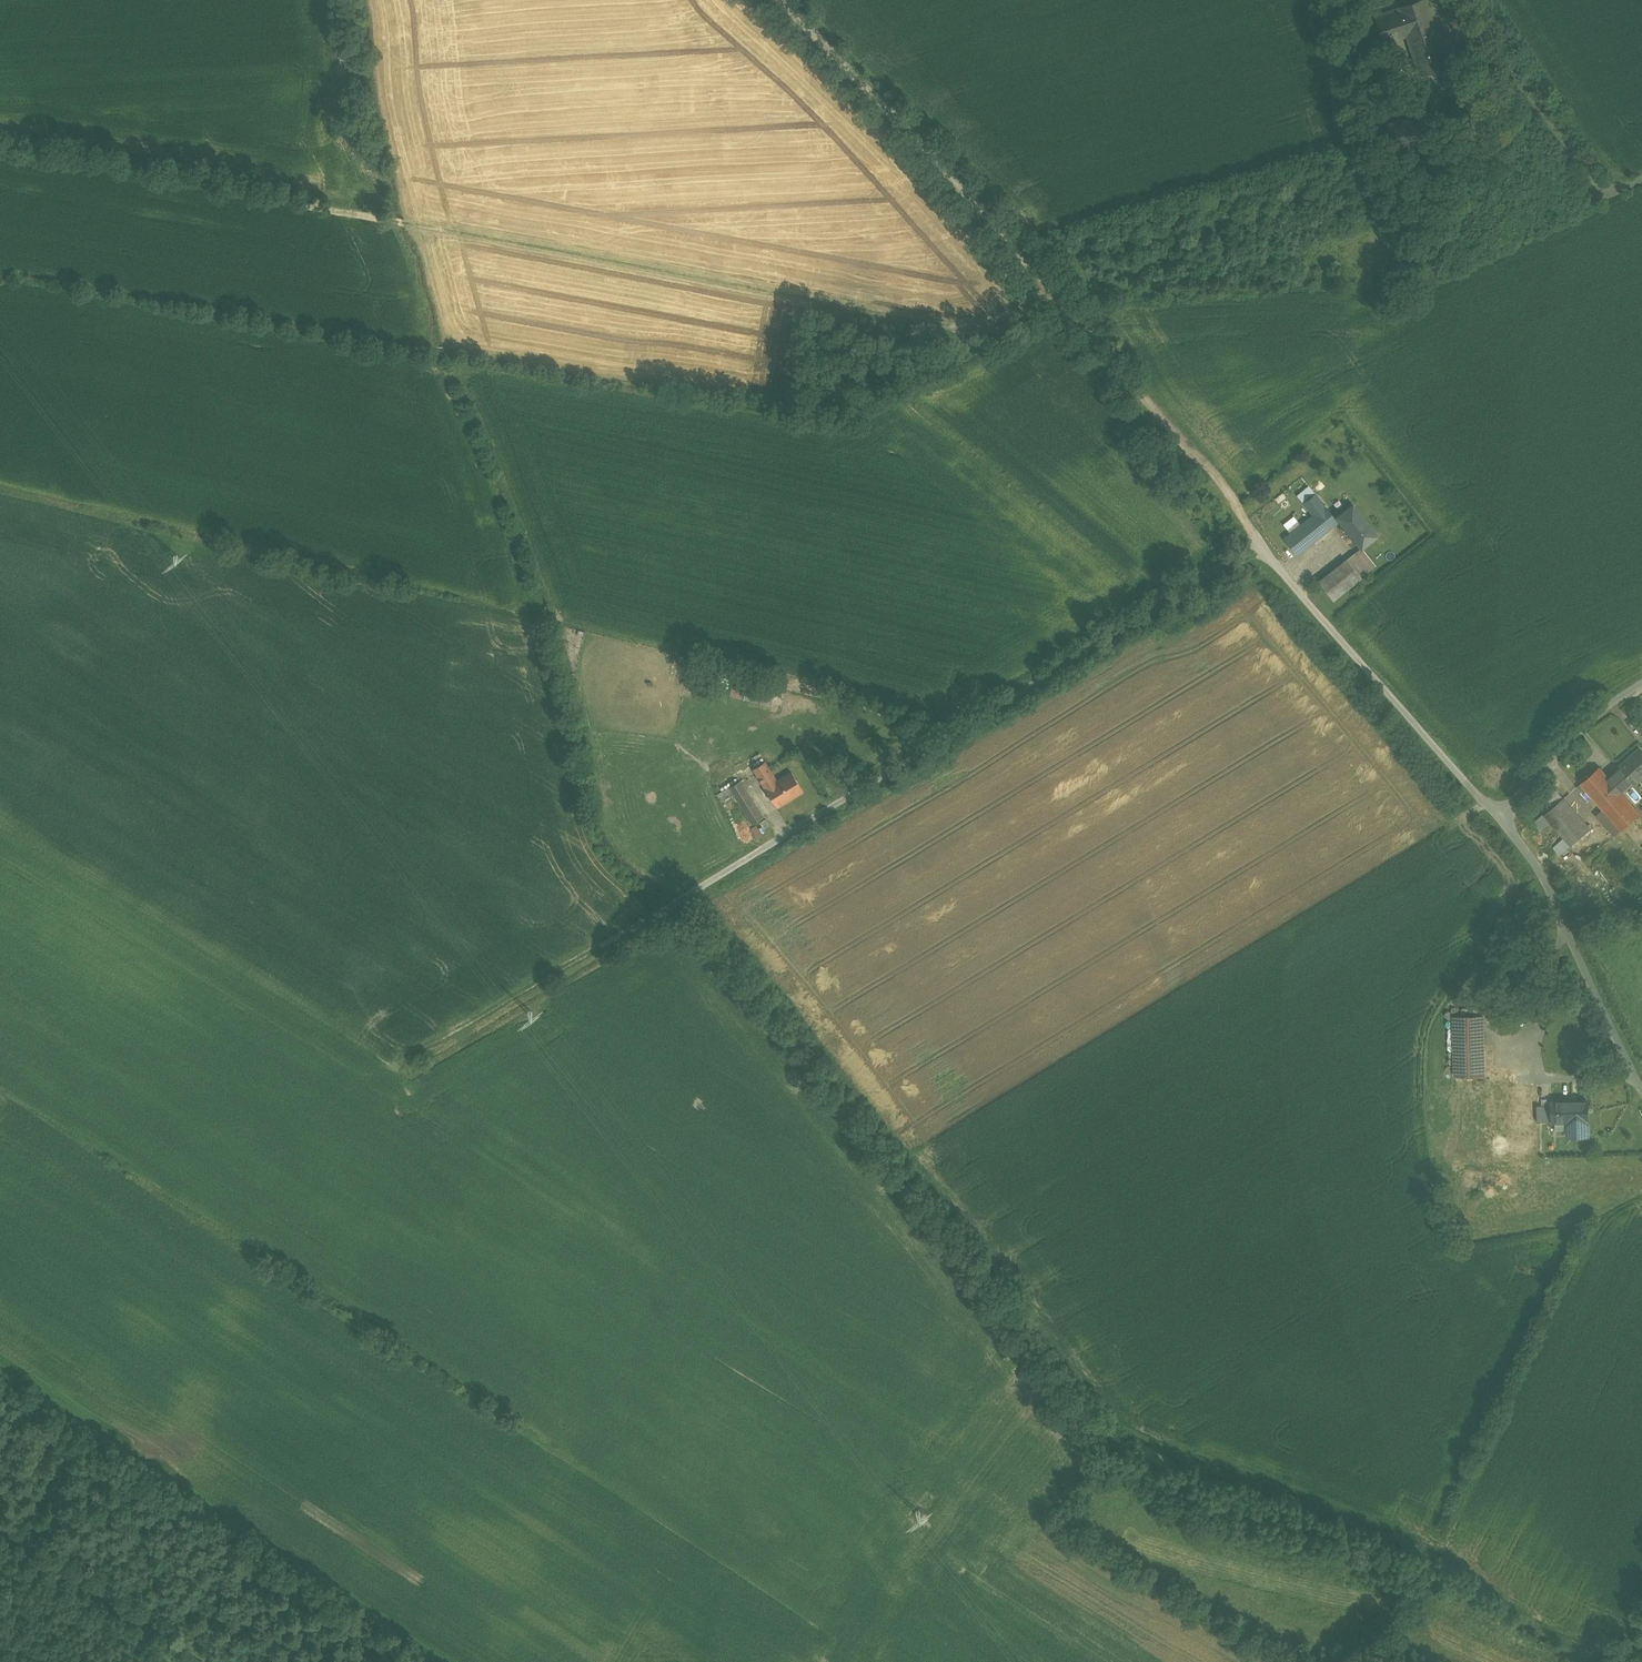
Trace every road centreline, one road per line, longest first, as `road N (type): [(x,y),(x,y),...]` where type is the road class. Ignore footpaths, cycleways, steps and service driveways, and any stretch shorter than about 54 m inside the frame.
road 1 (unclassified): [(1496,815),(1255,543),(447,1047)]
road 2 (track): [(786,0),(1097,337),(1232,503),(1255,543)]
road 3 (unclassified): [(1641,1087),(1567,925),(1496,815)]
road 4 (track): [(189,1661),(0,1556)]
road 5 (unclassified): [(1496,815),(1641,683)]

